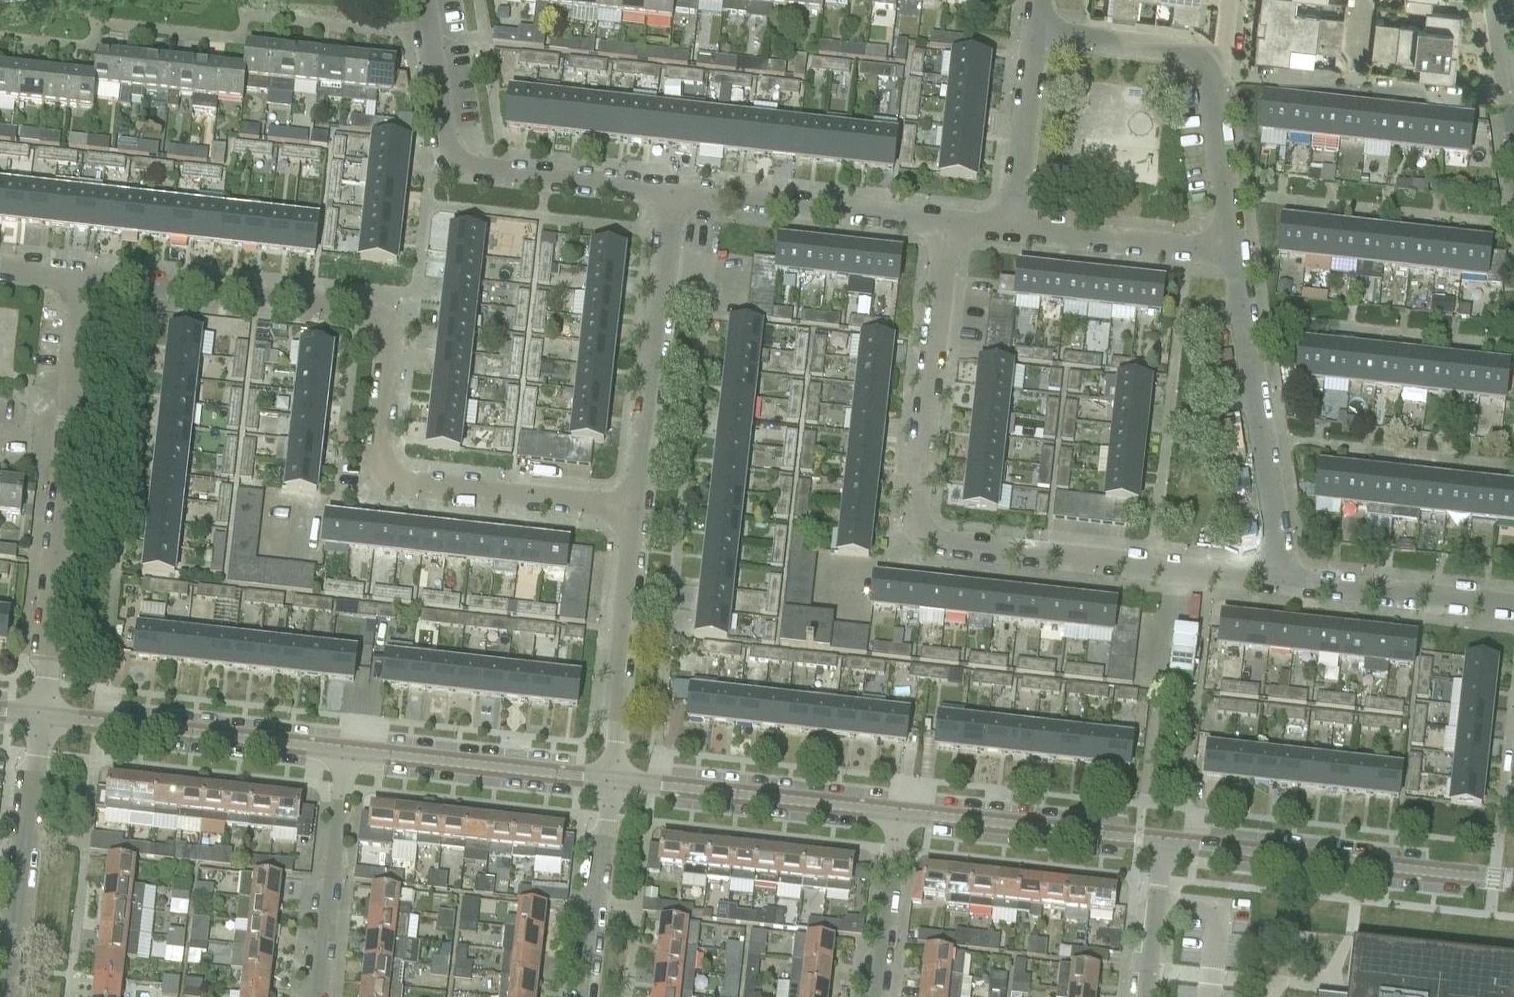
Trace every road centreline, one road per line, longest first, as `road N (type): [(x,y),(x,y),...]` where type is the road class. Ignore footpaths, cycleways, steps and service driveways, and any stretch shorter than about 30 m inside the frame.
road 1 (residential): [(636,511),(413,489),(386,475),(380,460),(389,340),(382,317),(357,305),(79,282)]
road 2 (residential): [(1283,582),(931,540),(920,532),(946,221)]
road 3 (residential): [(42,718),(79,282)]
road 4 (residential): [(674,192),(474,174),(445,143),(422,0)]
road 5 (tertiary): [(1513,881),(1160,845)]
road 6 (residential): [(1283,582),(1229,251)]
road 7 (residential): [(636,511),(674,192)]
road 8 (tertiary): [(346,752),(42,718)]
road 9 (tertiary): [(904,813),(611,781)]
road 10 (residential): [(8,996),(42,718)]
road 11 (residential): [(946,221),(674,192)]
road 12 (residential): [(611,781),(636,511)]
road 13 (tertiary): [(611,781),(346,752)]
road 14 (tertiary): [(1160,845),(904,813)]
road 15 (residential): [(319,996),(346,752)]
road 16 (residential): [(1513,606),(1283,582)]
road 17 (residential): [(1229,251),(1010,226)]
road 18 (residential): [(582,996),(611,781)]
road 19 (residential): [(1010,226),(1038,34)]
road 20 (unclassified): [(881,996),(904,813)]
road 21 (residential): [(1229,251),(1206,69)]
road 22 (residential): [(1206,69),(1176,48),(1038,34)]
road 23 (residential): [(1353,84),(1463,95),(1512,87)]
road 24 (residential): [(1143,996),(1160,845)]
road 25 (residential): [(1225,71),(1353,84)]

